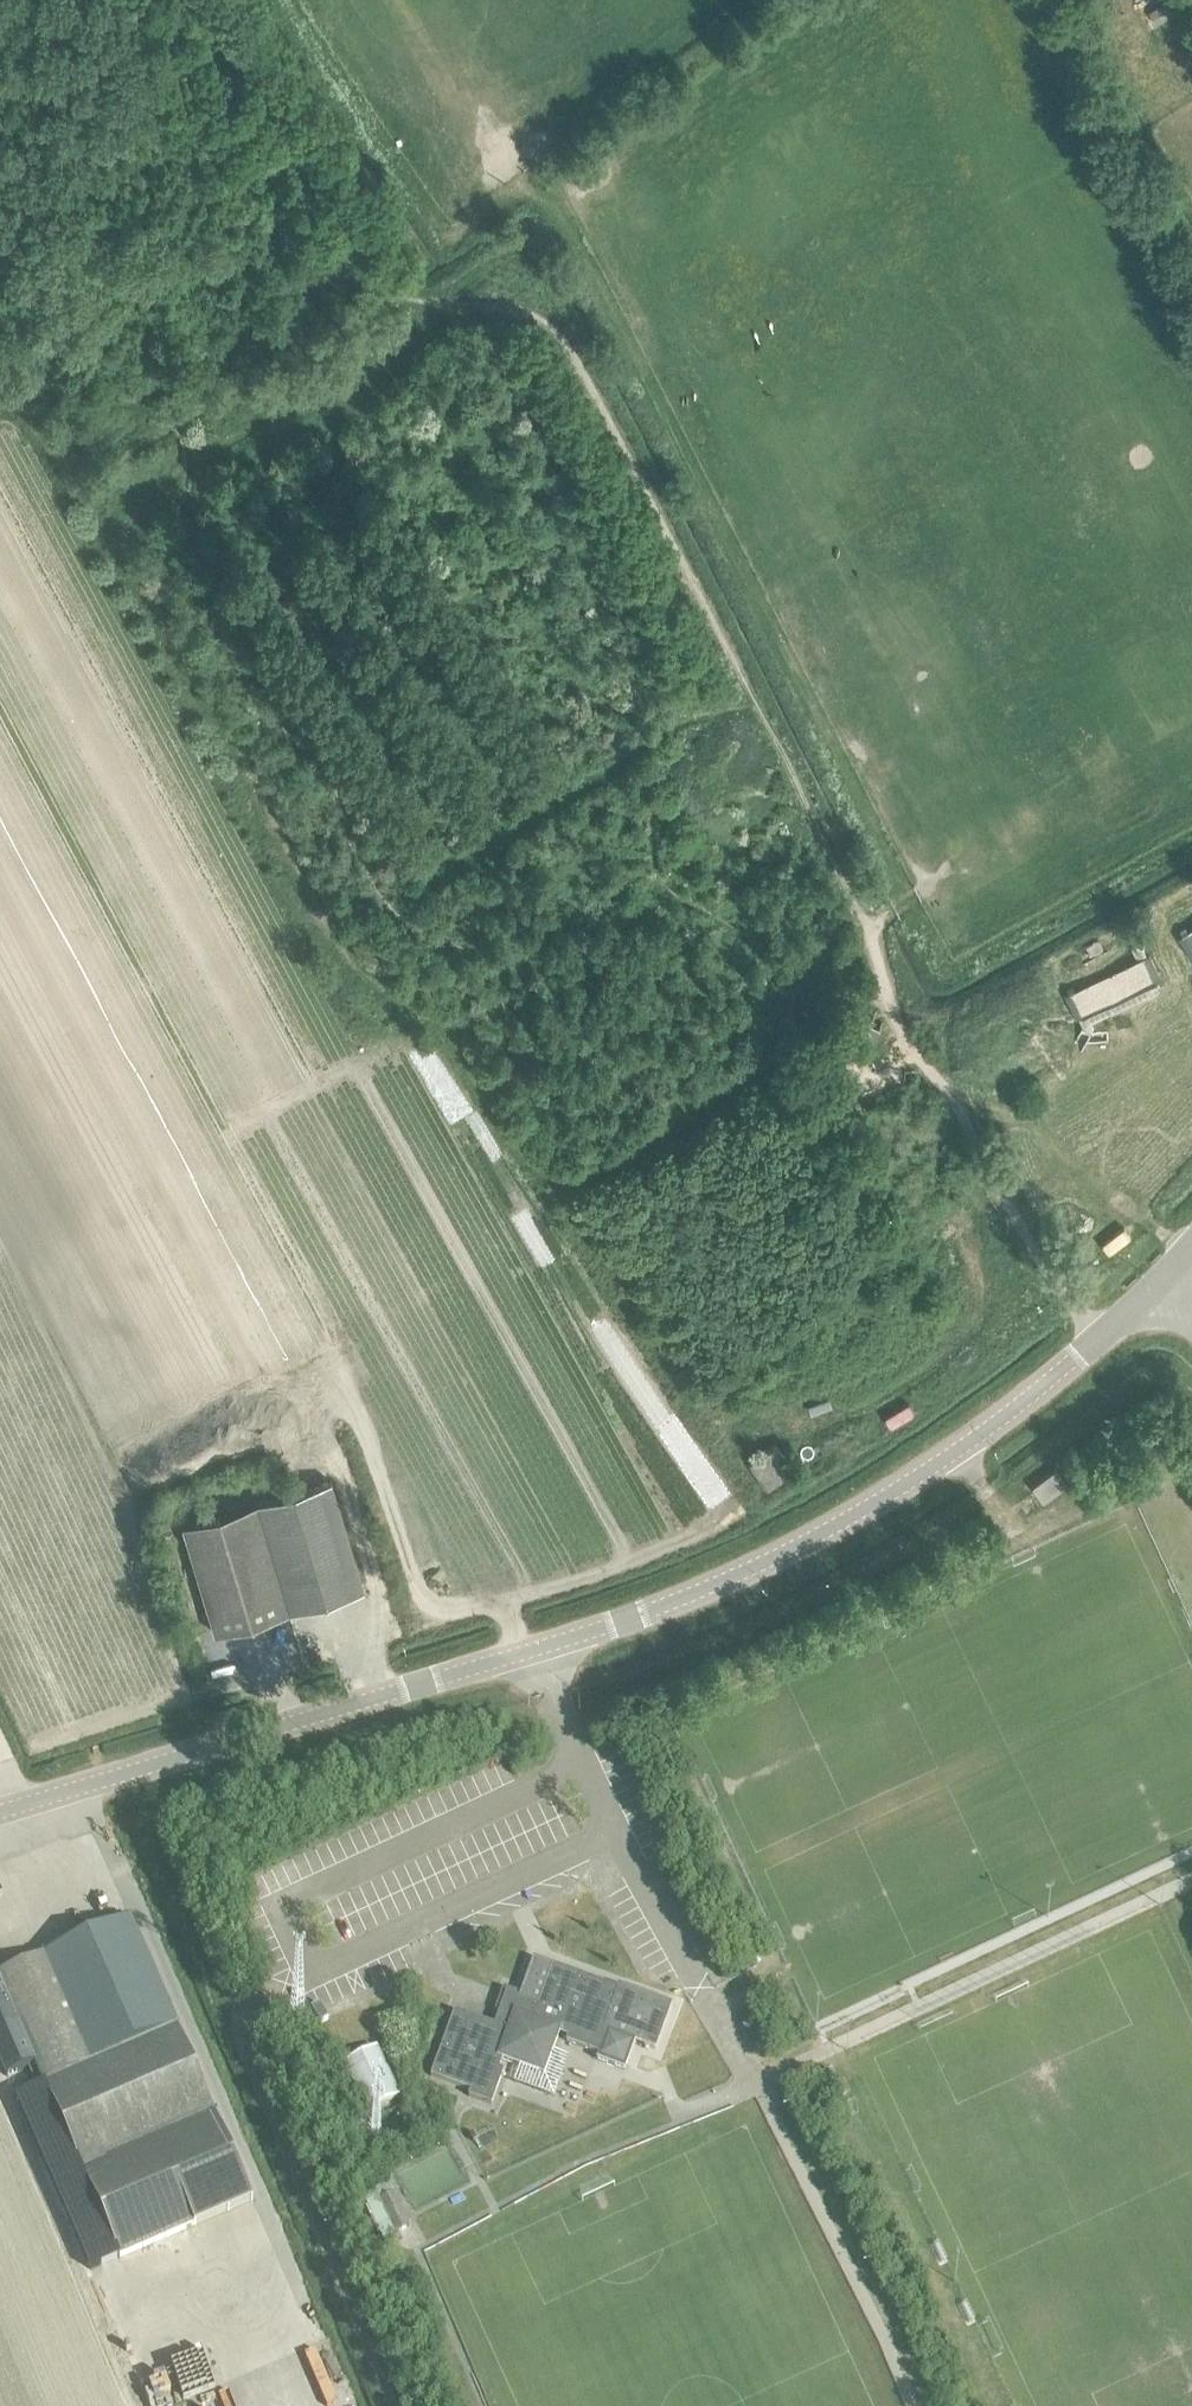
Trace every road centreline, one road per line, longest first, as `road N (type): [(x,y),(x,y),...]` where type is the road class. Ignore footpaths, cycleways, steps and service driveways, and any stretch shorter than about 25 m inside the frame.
road 1 (tertiary): [(0,1812),(534,1648),(742,1571),(951,1454),(1161,1282)]

